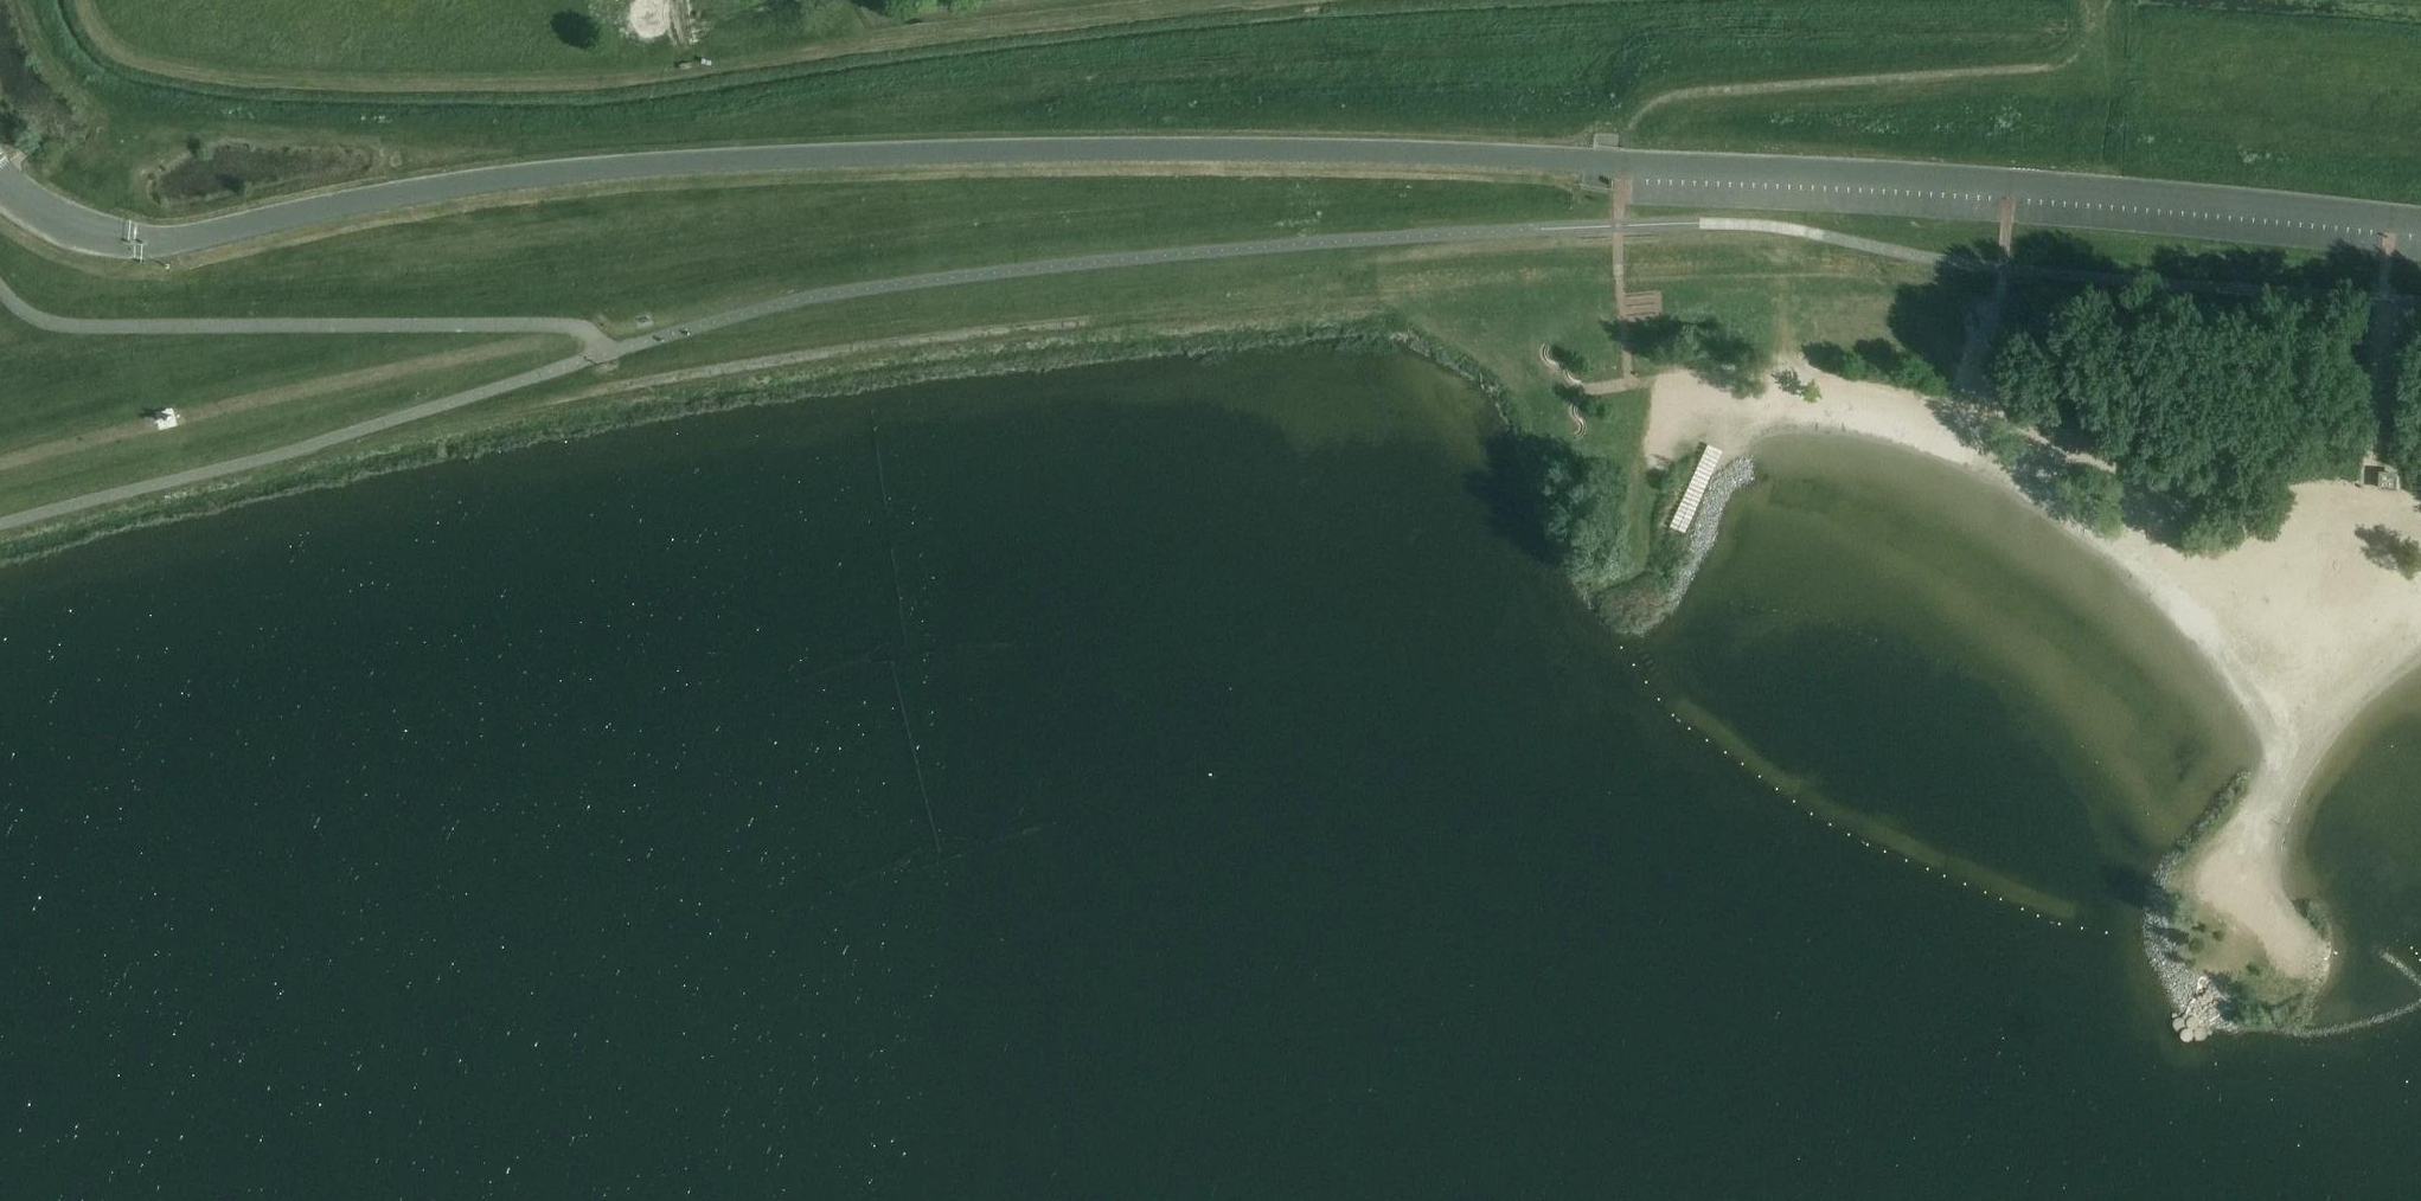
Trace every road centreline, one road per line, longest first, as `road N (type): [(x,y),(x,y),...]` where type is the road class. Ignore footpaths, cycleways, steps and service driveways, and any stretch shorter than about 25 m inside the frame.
road 1 (unclassified): [(0,179),(48,216),(133,242),(184,240),(531,171),(906,149),(1622,163)]
road 2 (track): [(1596,187),(1609,135),(1659,103),(1721,90),(2045,68),(2077,53),(2100,0)]

